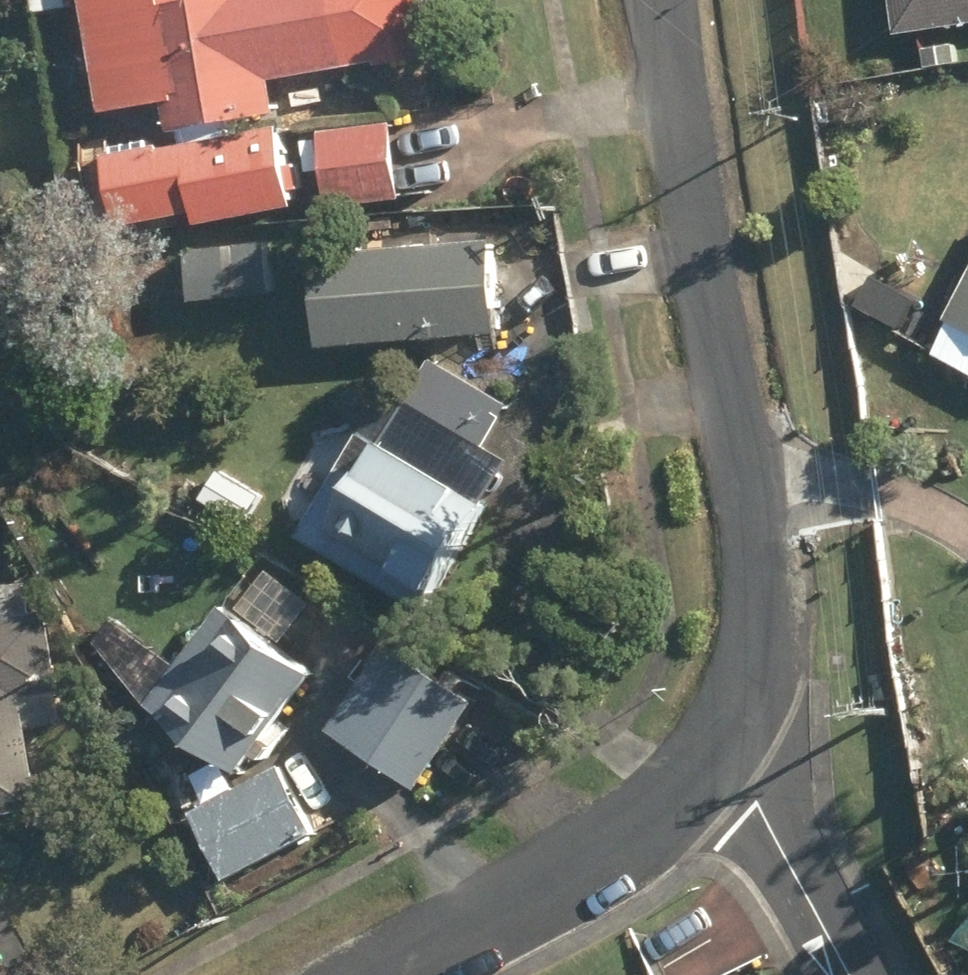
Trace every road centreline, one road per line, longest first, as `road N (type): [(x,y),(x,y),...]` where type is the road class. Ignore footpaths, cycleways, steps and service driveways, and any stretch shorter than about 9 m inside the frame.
road 1 (residential): [(675,0),(767,567),(759,656),(715,729)]
road 2 (residential): [(715,729),(599,848),(365,974)]
road 3 (residential): [(715,729),(851,974)]

